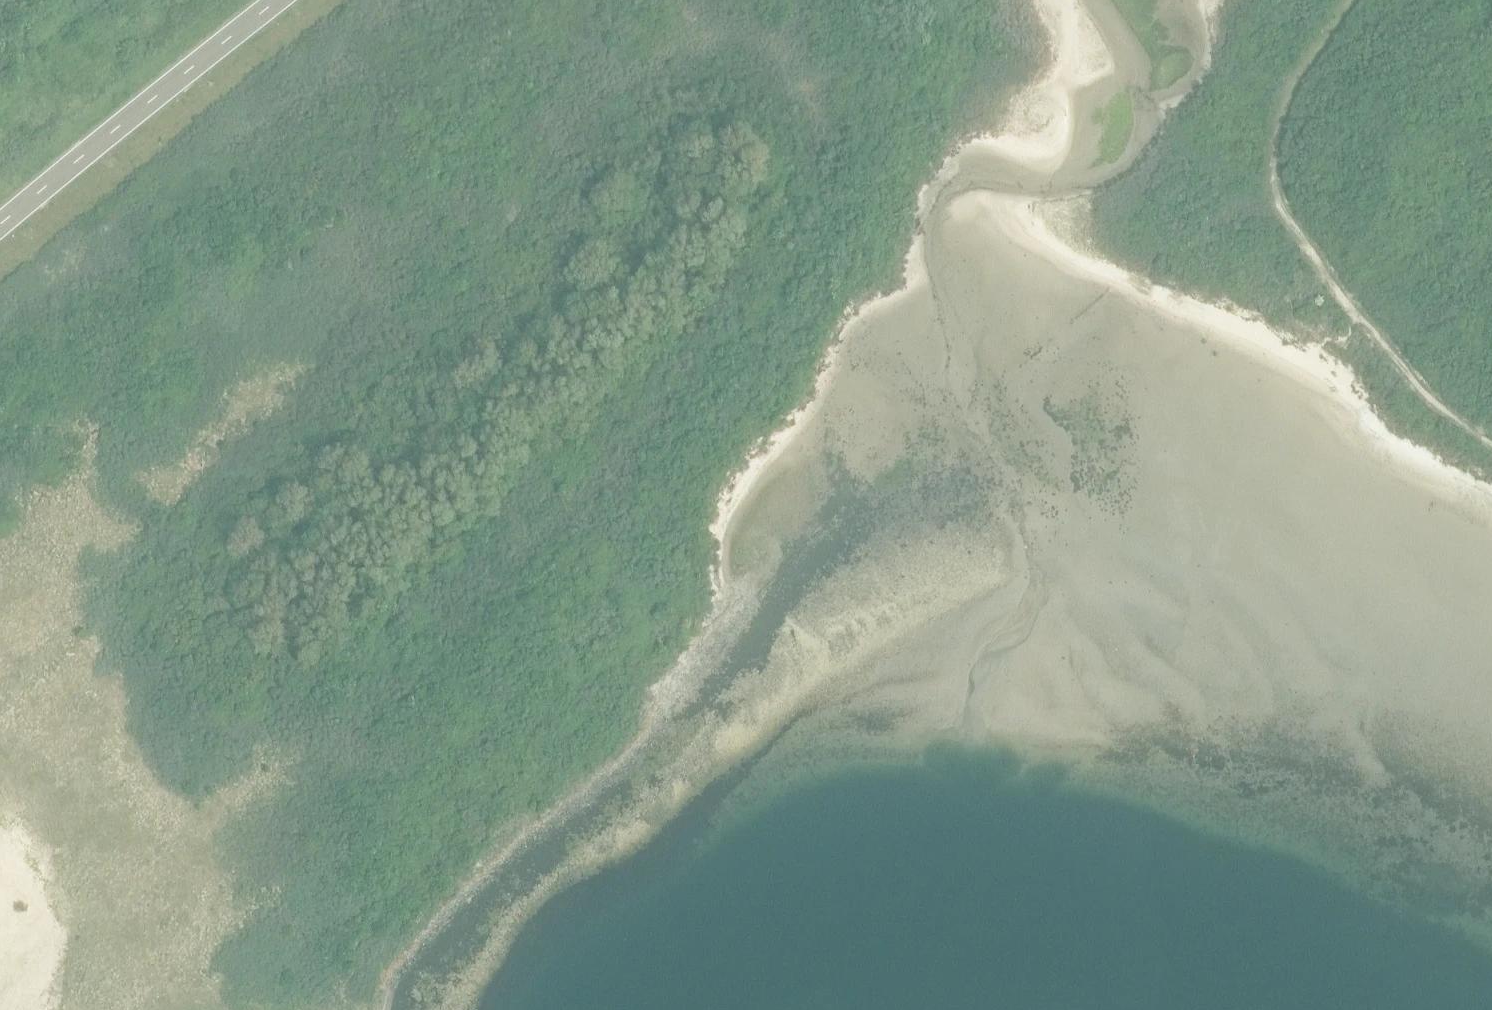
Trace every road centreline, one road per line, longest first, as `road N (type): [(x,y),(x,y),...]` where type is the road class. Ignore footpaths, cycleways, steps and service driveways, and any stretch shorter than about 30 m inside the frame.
road 1 (unclassified): [(0,224),(275,0)]

